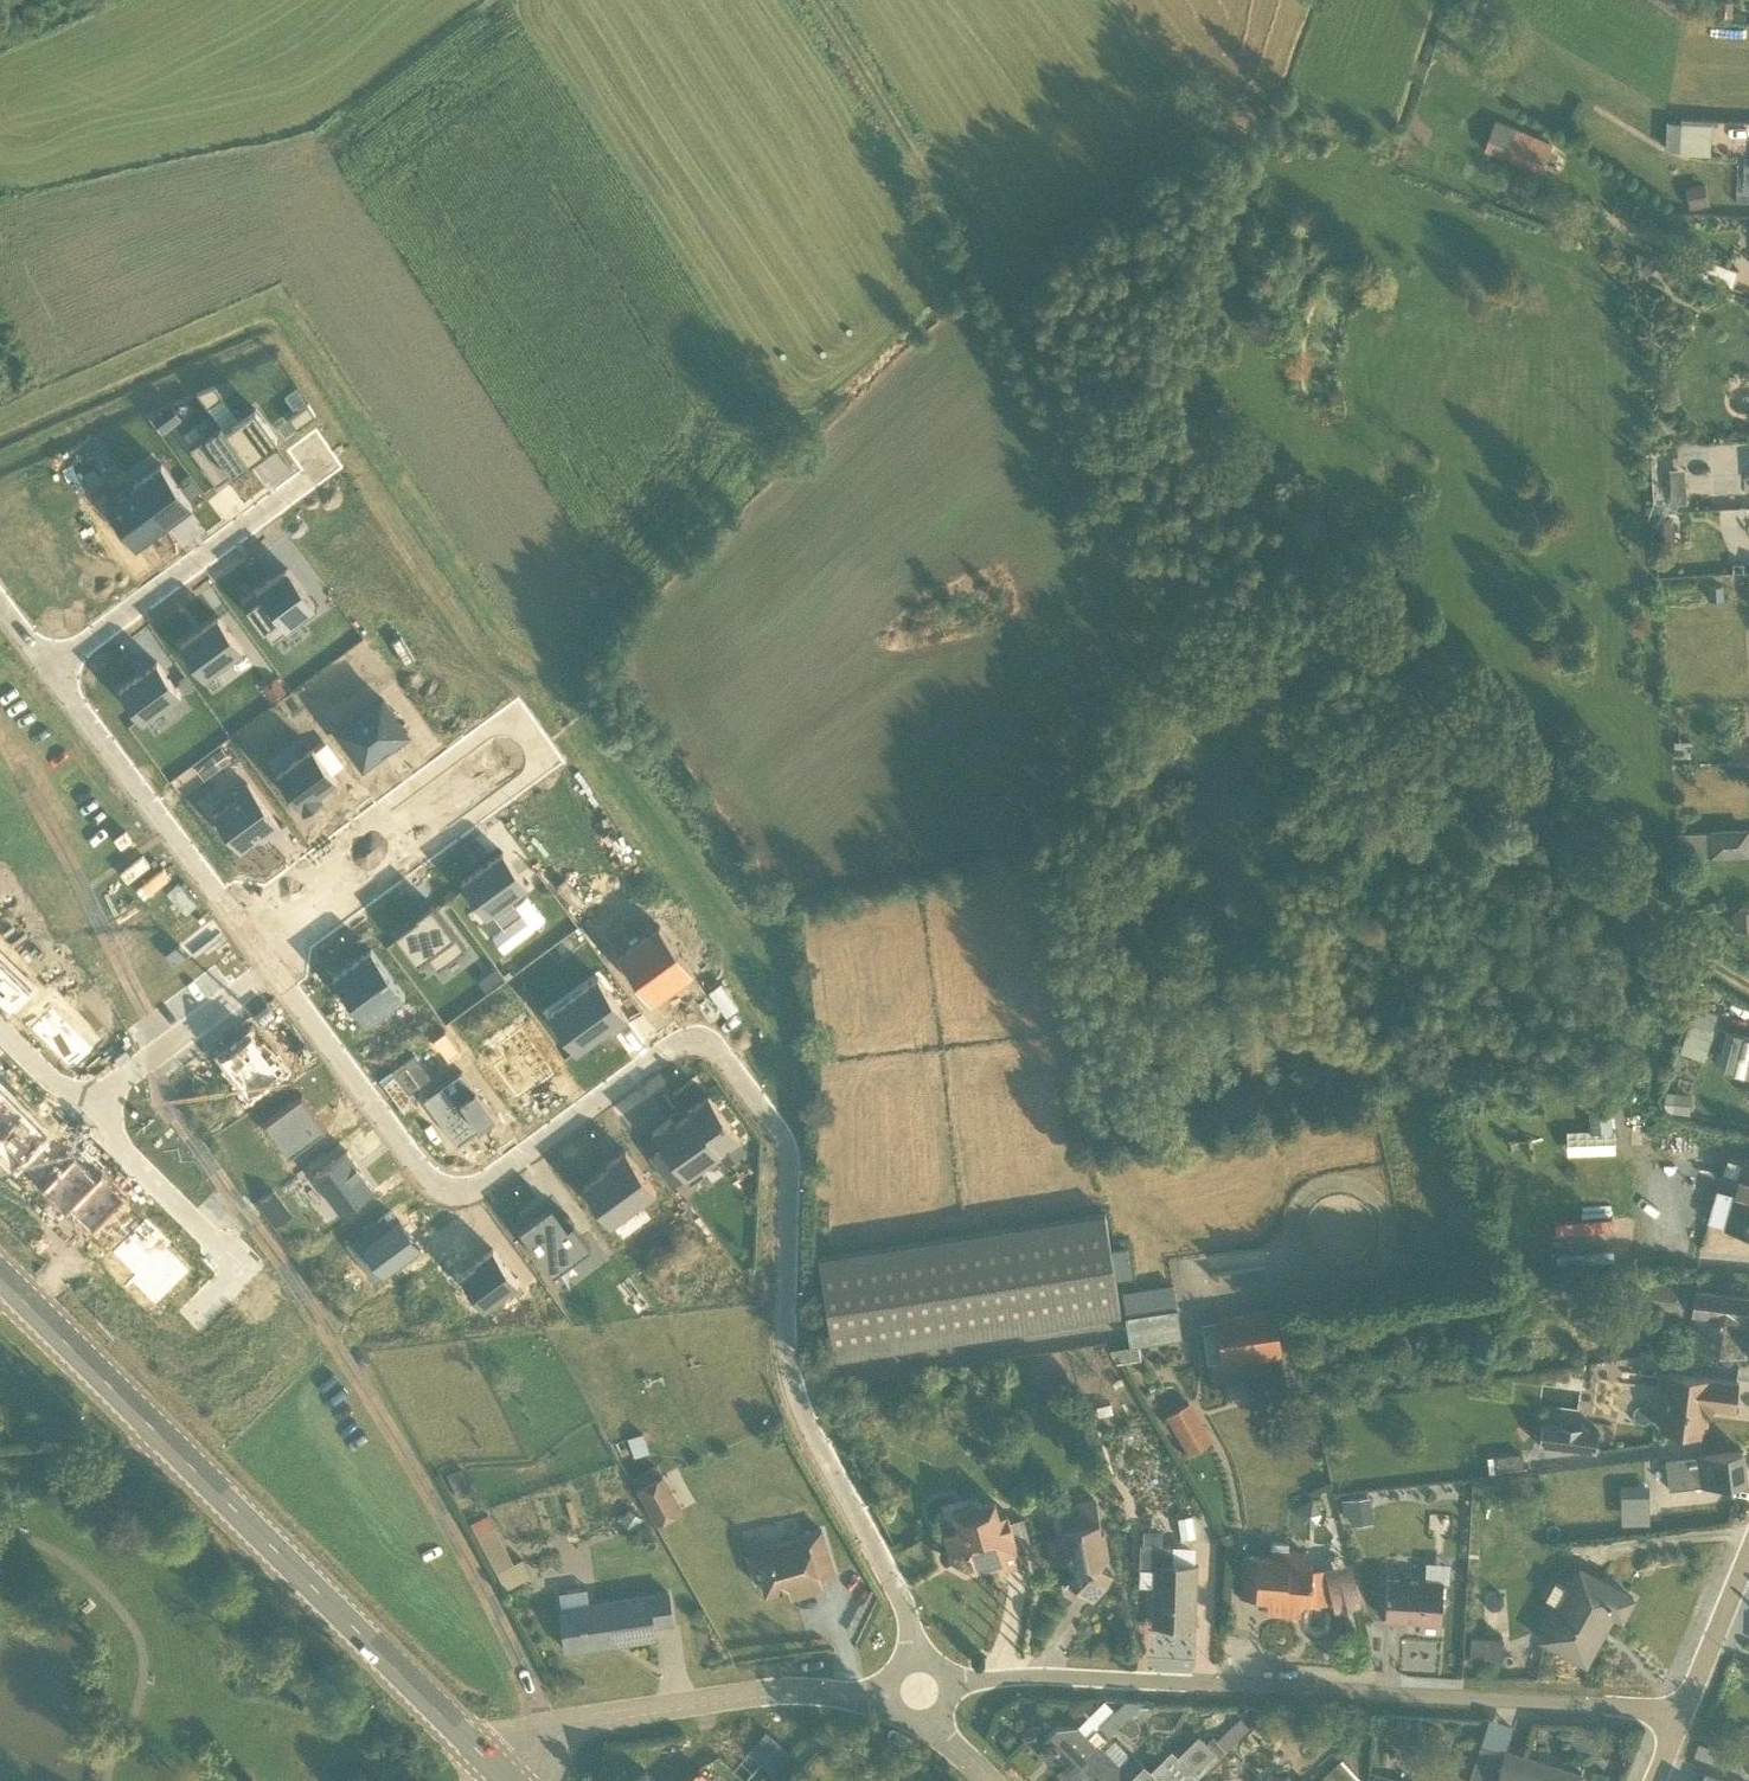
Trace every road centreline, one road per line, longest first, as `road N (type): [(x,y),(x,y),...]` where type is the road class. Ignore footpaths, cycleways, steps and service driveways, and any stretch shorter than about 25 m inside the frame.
road 1 (track): [(1748,988),(1674,939),(1381,650),(1340,627),(1253,608),(1129,557),(1089,497),(1082,442),(811,0)]
road 2 (residential): [(271,969),(424,1178),(456,1193),(489,1183),(661,1055),(696,1046),(726,1062),(786,1154),(789,1379),(813,1443),(898,1599),(918,1691)]
road 3 (residential): [(918,1691),(1034,1676),(1633,1709),(1682,1721)]
road 4 (residential): [(234,919),(475,740),(514,728),(533,741),(539,765),(529,778),(271,969)]
road 5 (secondary): [(509,1780),(0,1277)]
road 6 (residential): [(510,1780),(558,1733),(605,1718),(765,1695),(918,1691)]
road 7 (residential): [(315,457),(308,479),(45,670)]
road 8 (residential): [(45,670),(234,919)]
road 9 (residential): [(193,1319),(240,1271),(80,1112)]
road 10 (residential): [(80,1112),(271,969)]
road 11 (unclassified): [(1748,1541),(1682,1721)]
road 12 (track): [(0,1473),(98,1461),(132,1452),(157,1432)]

